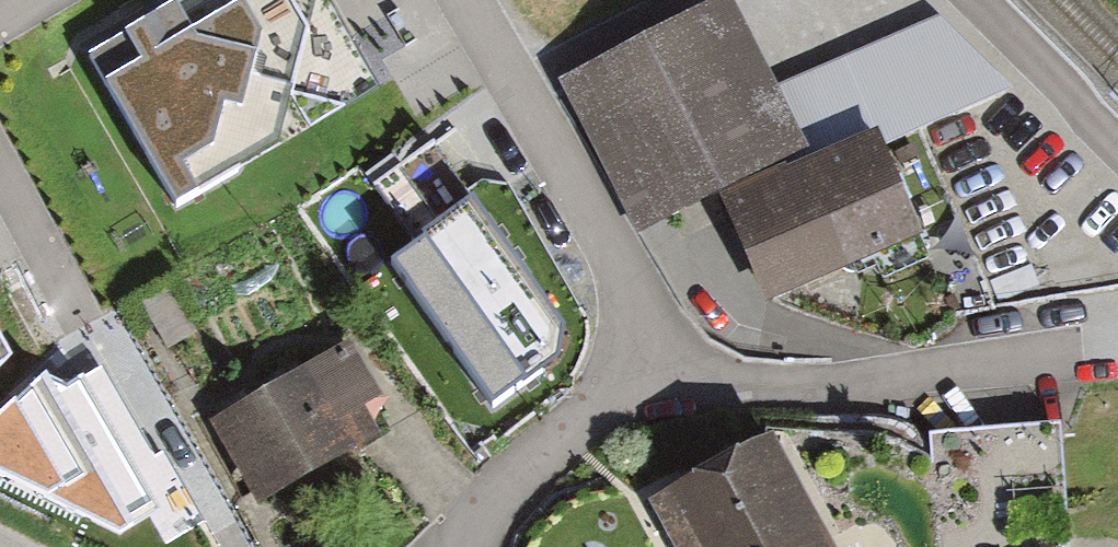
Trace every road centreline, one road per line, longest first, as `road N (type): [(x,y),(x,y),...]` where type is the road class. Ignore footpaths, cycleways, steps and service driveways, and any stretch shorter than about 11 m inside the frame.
road 1 (residential): [(1066,360),(862,391),(742,388),(659,355)]
road 2 (residential): [(459,0),(659,355)]
road 3 (residential): [(659,355),(555,424),(462,546)]

